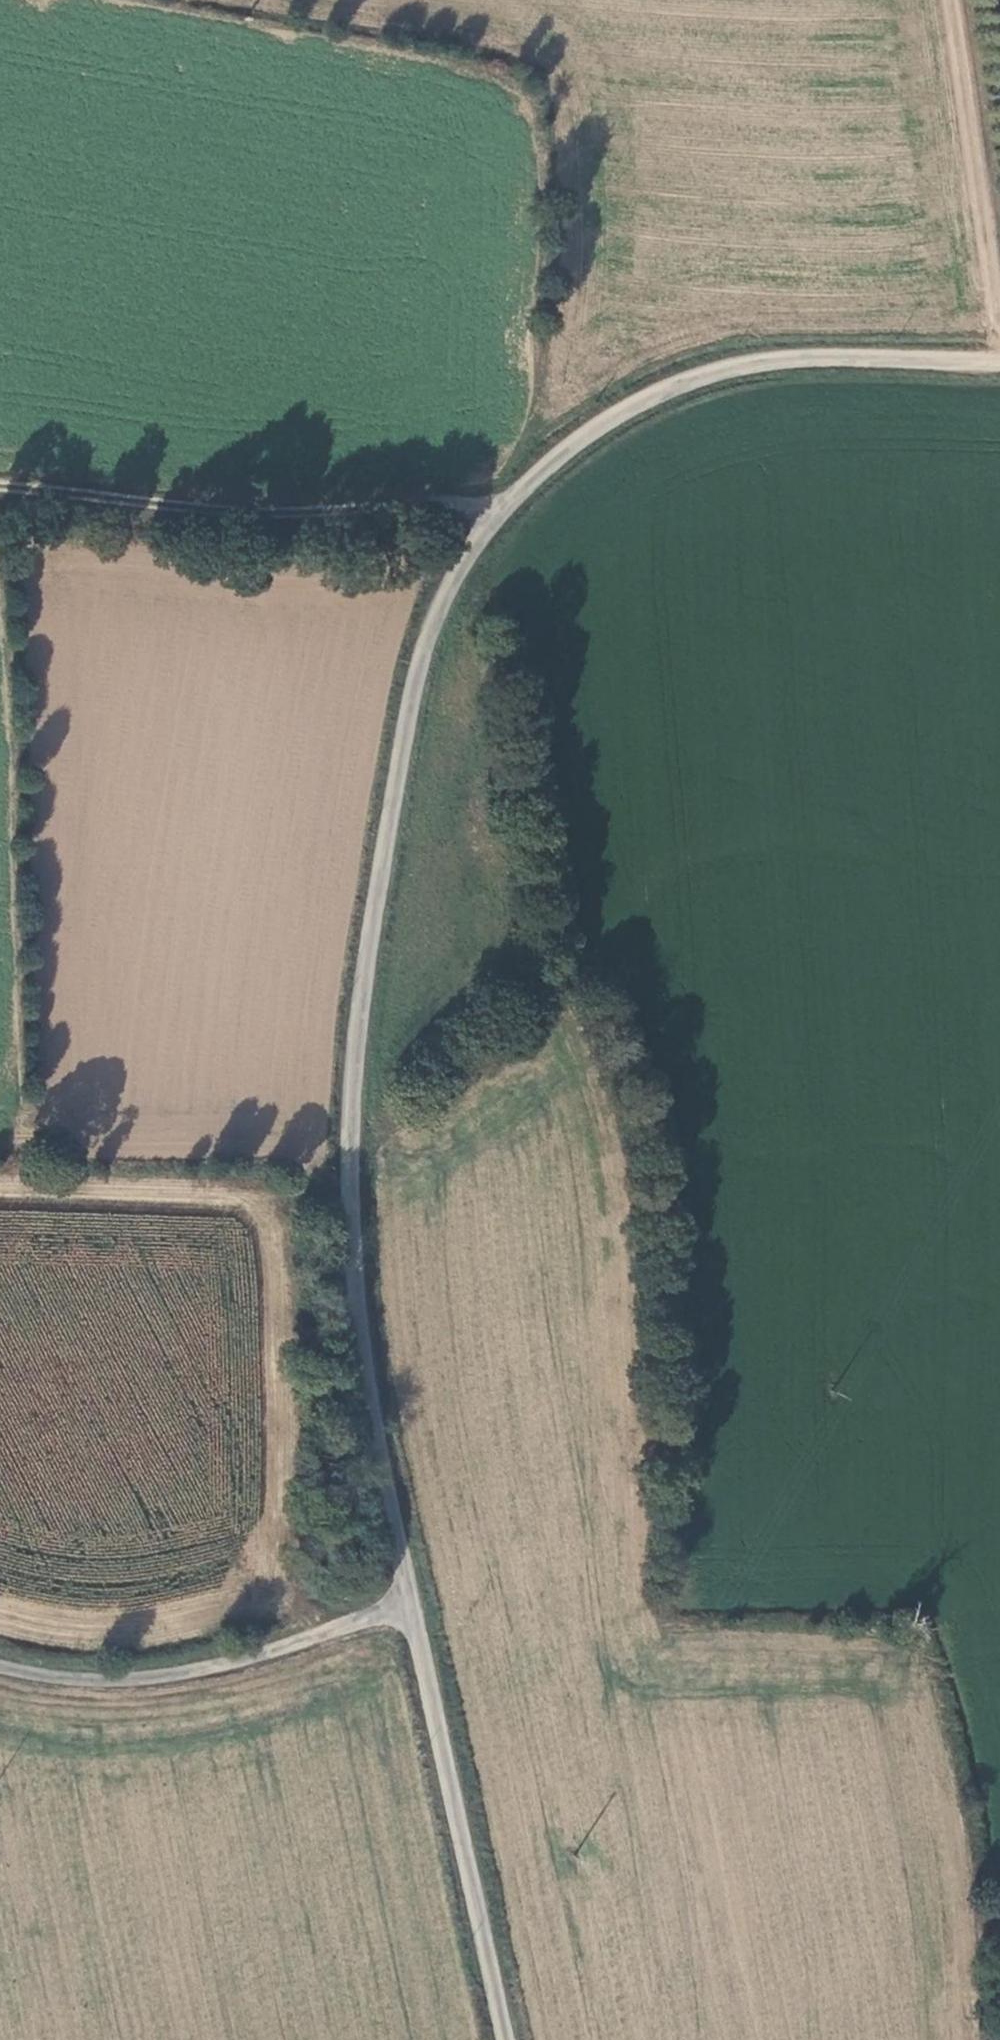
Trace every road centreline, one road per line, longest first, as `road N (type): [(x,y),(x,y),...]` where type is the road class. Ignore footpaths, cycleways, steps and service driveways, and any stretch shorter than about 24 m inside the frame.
road 1 (unclassified): [(999,367),(753,365),(692,380),(564,451),(453,571),(426,632),(352,1057),(350,1224),(360,1359),(411,1603)]
road 2 (unclassified): [(411,1603),(505,2039)]
road 3 (residential): [(411,1603),(239,1662),(158,1678),(57,1678),(0,1662)]

